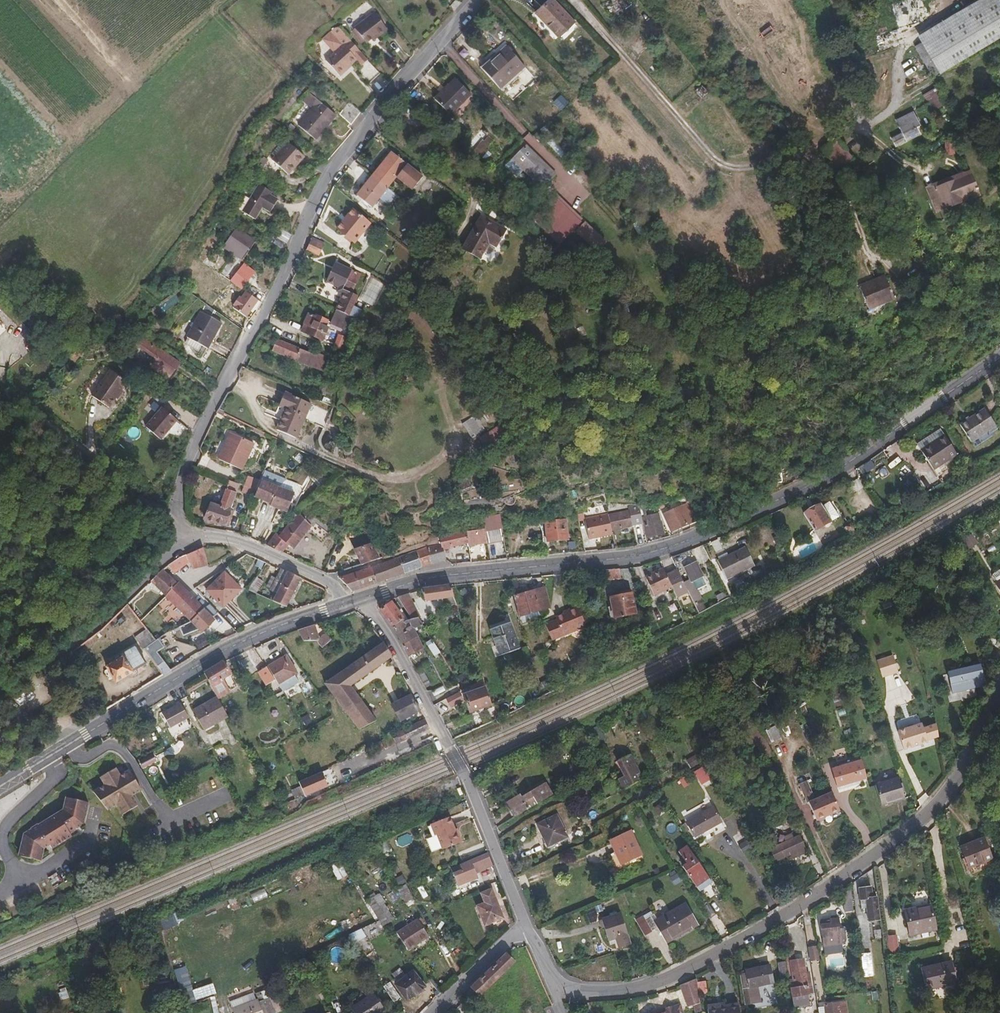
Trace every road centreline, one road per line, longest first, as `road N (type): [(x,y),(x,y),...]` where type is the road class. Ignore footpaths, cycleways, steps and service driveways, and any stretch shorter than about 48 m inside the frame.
road 1 (secondary): [(362,598),(431,578),(605,559),(684,541),(808,487),(999,358)]
road 2 (residential): [(999,679),(962,773),(909,833),(768,925),(658,984),(598,993),(554,979)]
road 3 (residential): [(441,36),(317,194),(194,440),(179,486),(179,521)]
road 4 (secondary): [(0,786),(220,653),(349,601)]
road 5 (residential): [(362,598),(468,782),(528,924)]
road 6 (residential): [(0,686),(74,641),(184,540)]
road 7 (track): [(725,168),(765,166),(887,110),(899,99),(903,58)]
road 8 (residential): [(576,0),(725,168)]
road 9 (residential): [(0,392),(179,521)]
road 10 (residential): [(441,36),(577,187)]
road 11 (residential): [(184,540),(236,541),(326,582),(349,601)]
road 12 (track): [(828,136),(736,43),(724,0)]
road 13 (residential): [(430,1012),(528,924)]
road 14 (track): [(856,124),(831,0)]

